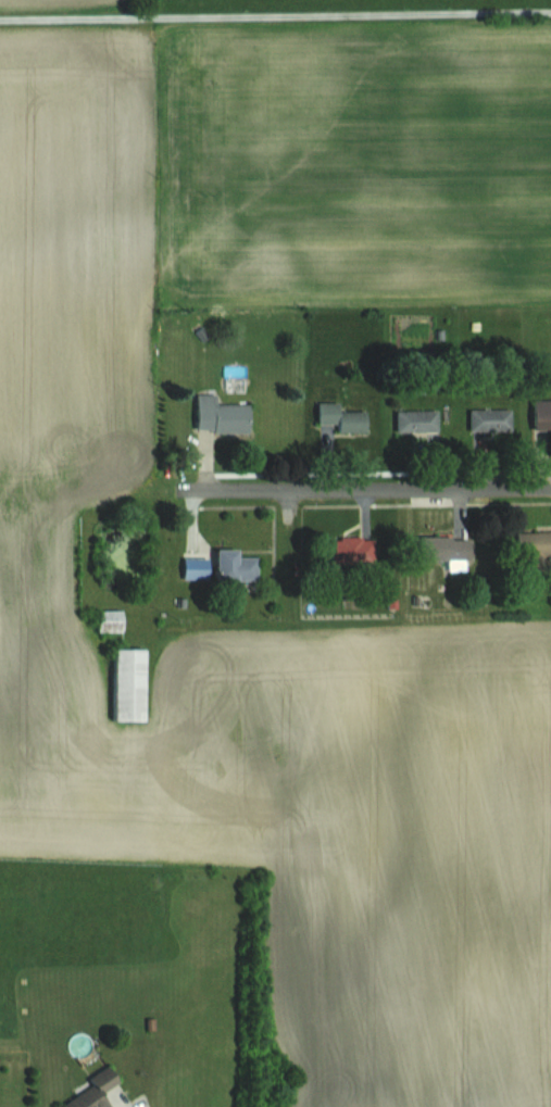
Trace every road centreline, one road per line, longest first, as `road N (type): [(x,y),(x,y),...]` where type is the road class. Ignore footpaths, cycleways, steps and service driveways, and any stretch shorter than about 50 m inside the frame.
road 1 (residential): [(0,20),(550,12)]
road 2 (residential): [(550,490),(186,493)]

